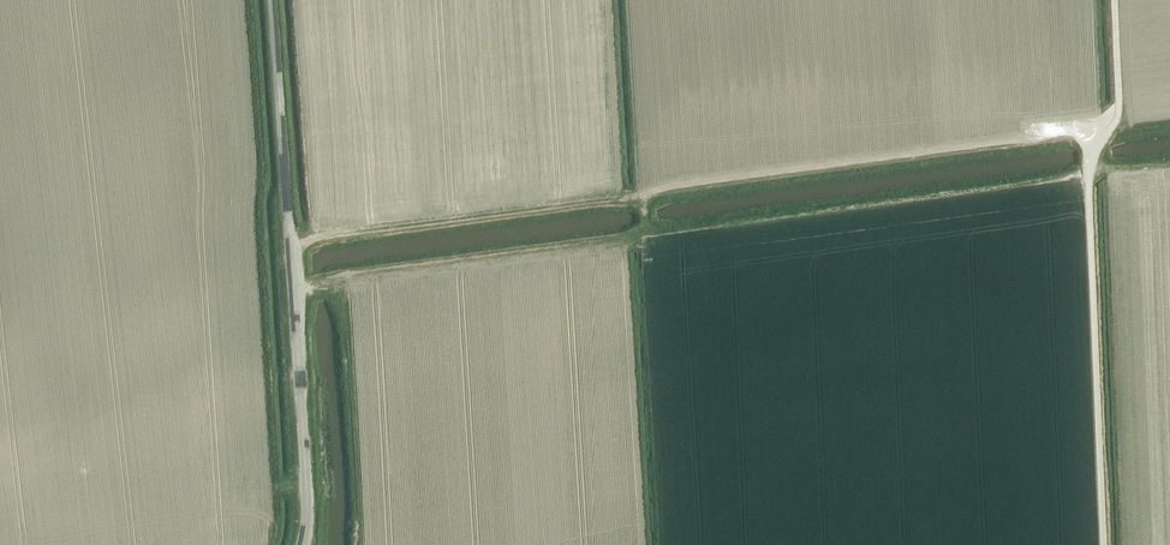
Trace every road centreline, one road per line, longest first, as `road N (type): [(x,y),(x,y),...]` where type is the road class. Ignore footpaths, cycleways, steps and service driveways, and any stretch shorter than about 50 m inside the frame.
road 1 (track): [(1109,544),(1087,129),(1114,89),(1112,0)]
road 2 (unclassified): [(303,544),(304,463),(271,0)]

